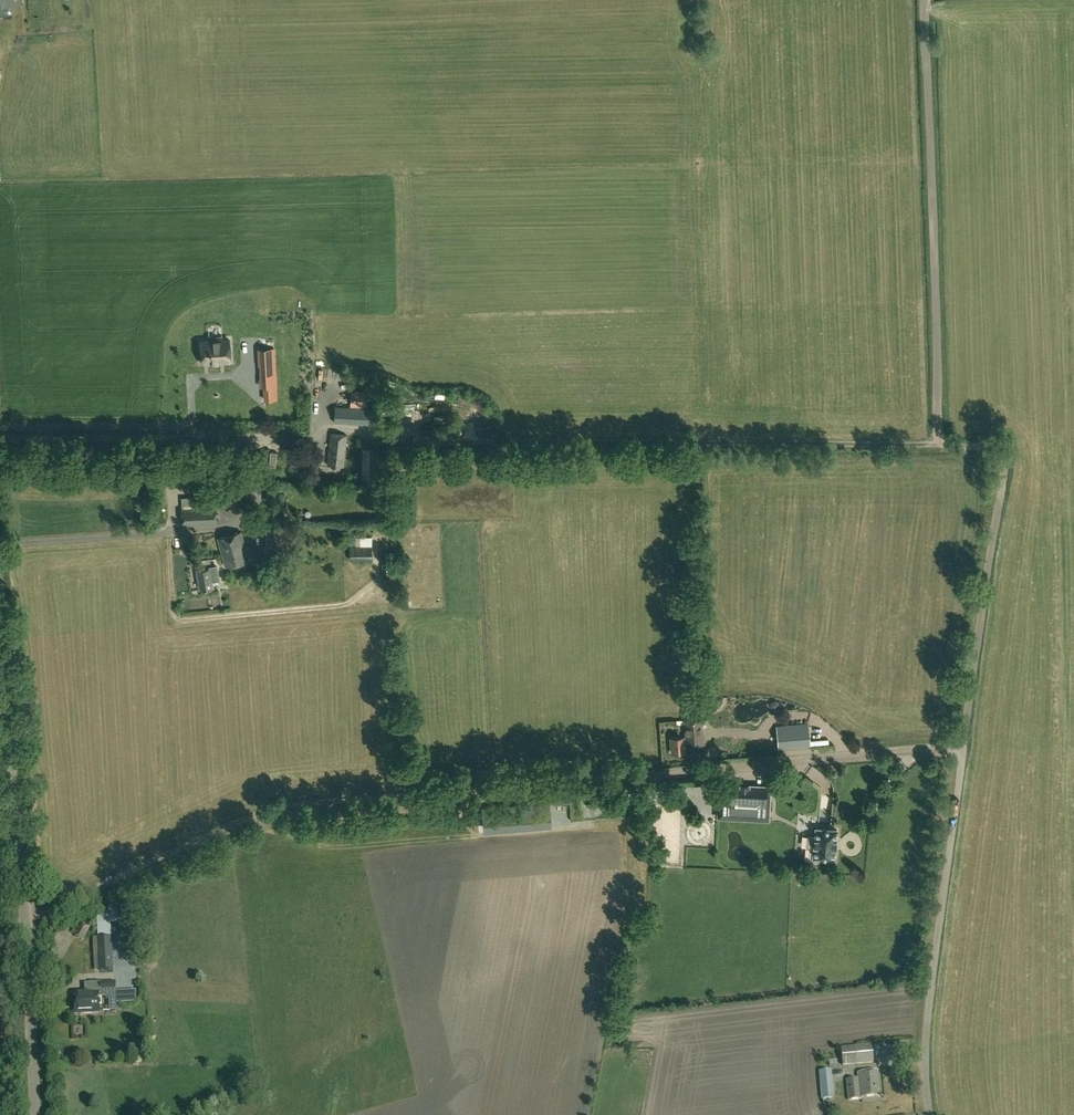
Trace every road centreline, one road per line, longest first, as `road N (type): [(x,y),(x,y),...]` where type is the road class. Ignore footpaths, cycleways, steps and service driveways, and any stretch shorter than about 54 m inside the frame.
road 1 (track): [(964,748),(294,805),(24,918)]
road 2 (track): [(964,748),(1004,463),(997,449),(940,442),(926,0)]
road 3 (track): [(940,442),(406,443),(326,428)]
road 4 (unclassified): [(33,1114),(0,618)]
road 5 (unclassified): [(930,1114),(923,1062),(930,969),(964,748)]
road 6 (track): [(168,533),(172,611),(183,619),(348,605),(376,586)]

